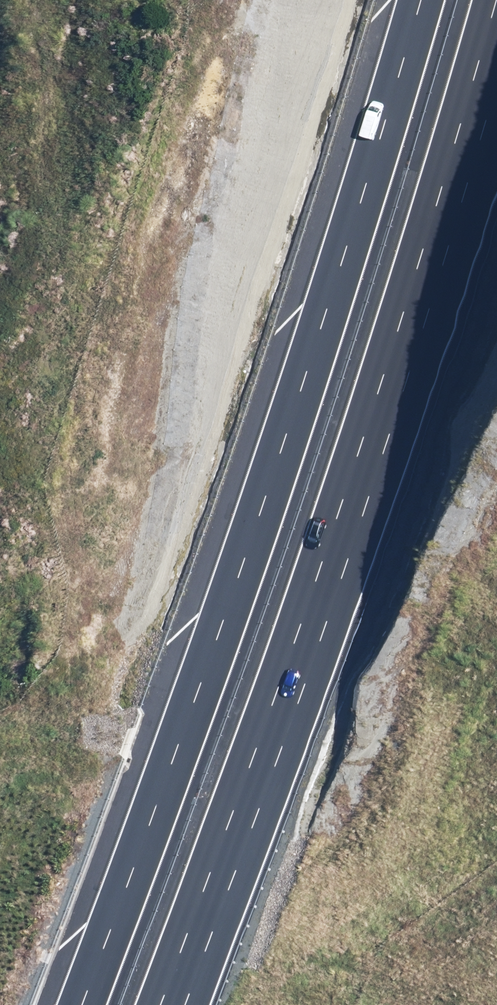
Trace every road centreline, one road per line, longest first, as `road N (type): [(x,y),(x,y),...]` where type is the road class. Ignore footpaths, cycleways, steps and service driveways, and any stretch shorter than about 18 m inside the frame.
road 1 (motorway): [(65,1004),(141,823),(377,155),(418,0)]
road 2 (motorway): [(496,4),(248,782),(158,1004)]

